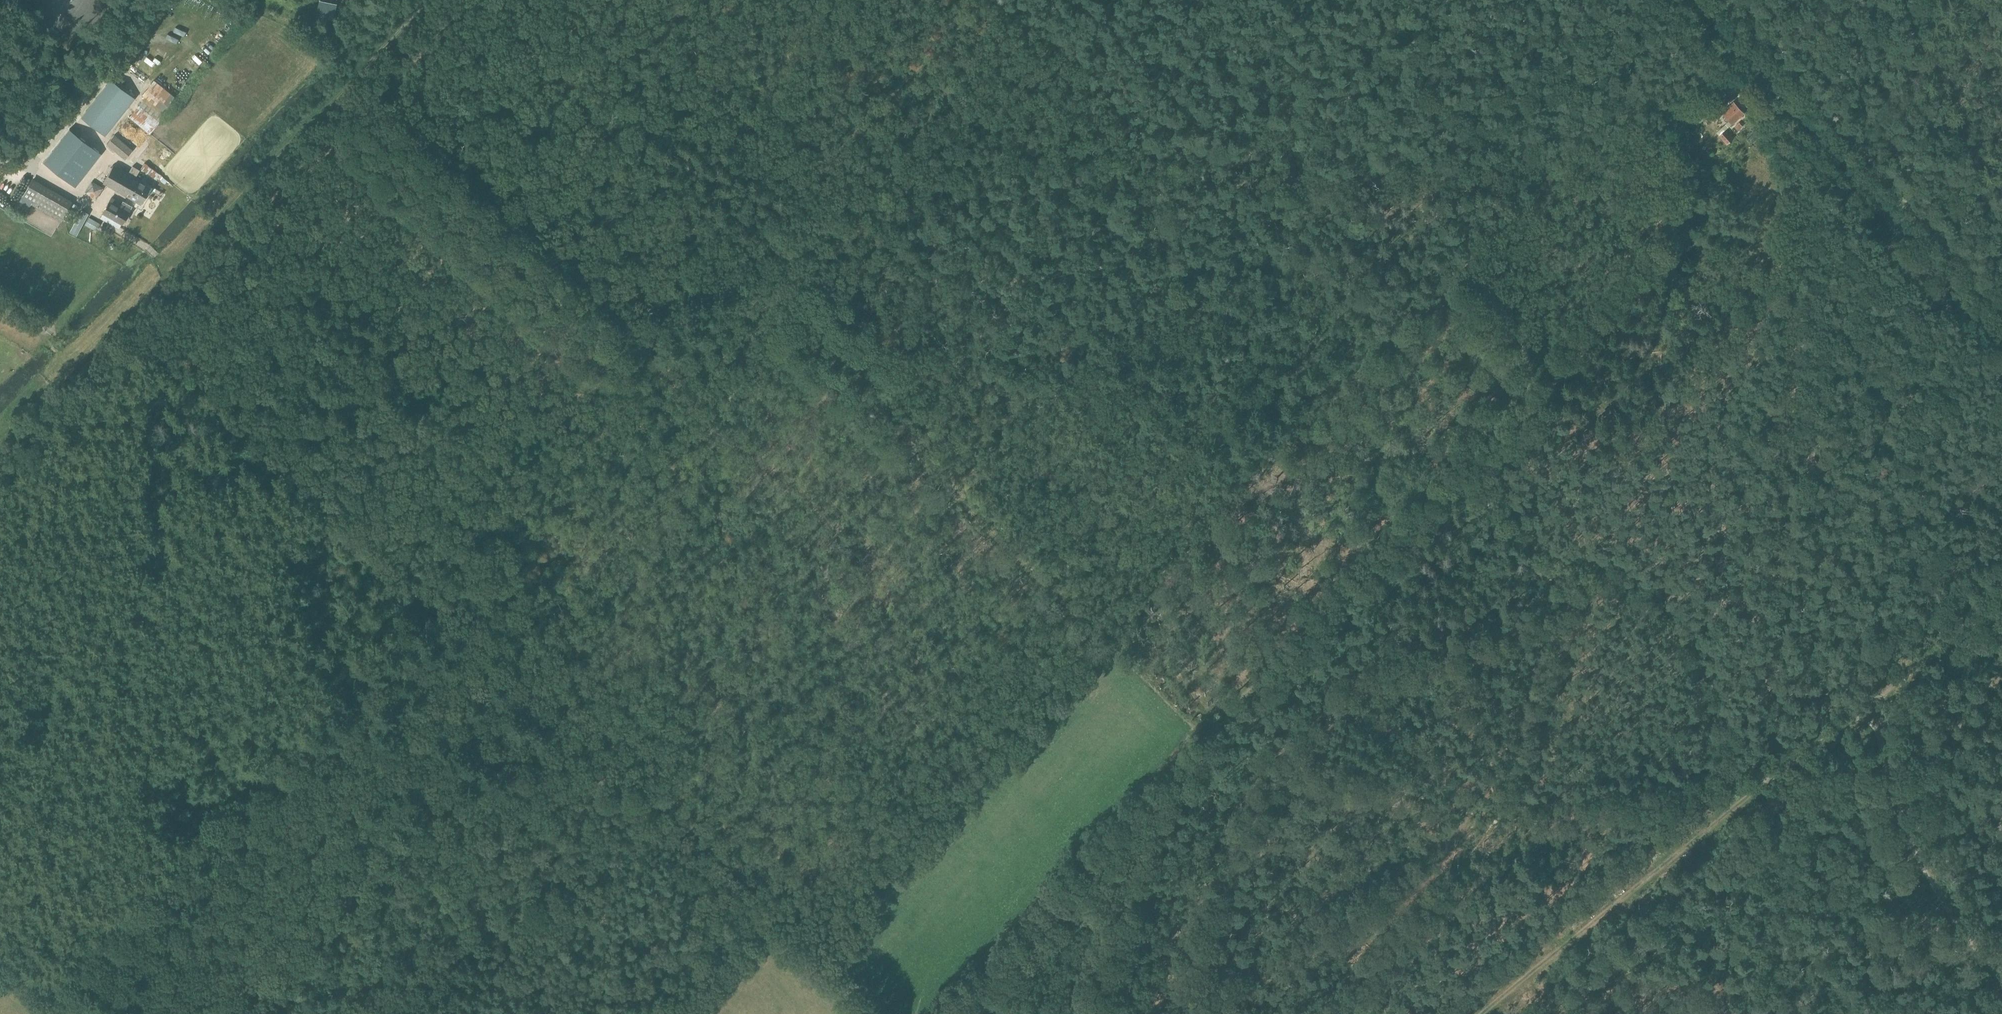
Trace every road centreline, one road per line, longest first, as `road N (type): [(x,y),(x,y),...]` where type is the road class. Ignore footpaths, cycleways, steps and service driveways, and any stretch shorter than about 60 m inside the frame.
road 1 (track): [(727,280),(1108,645),(1152,657),(1213,725)]
road 2 (secondary): [(2001,343),(1707,0)]
road 3 (track): [(131,318),(434,0)]
road 4 (track): [(429,588),(635,361),(727,280)]
road 5 (track): [(755,251),(869,183),(914,170),(1008,152),(1136,153)]
road 6 (track): [(1213,725),(1204,749),(1147,812),(1067,883),(1021,948),(951,1013)]
road 7 (track): [(727,280),(755,251),(772,215),(988,0)]
road 8 (track): [(1464,477),(1213,725)]
road 9 (track): [(1754,791),(1482,1013)]
road 10 (track): [(1136,153),(1324,182),(1472,178)]
road 11 (track): [(1472,178),(1475,272),(1520,345),(1517,379),(1465,443),(1464,477)]
road 12 (track): [(2001,985),(1947,905),(1898,803),(1879,738),(1880,691)]
road 13 (track): [(1213,725),(1292,760),(1497,822)]
road 14 (track): [(1581,563),(1653,601),(1697,655),(1754,791)]
road 15 (track): [(1581,563),(1497,822)]
road 16 (track): [(1497,822),(1754,791)]
road 17 (track): [(1497,822),(1347,1013)]
road 18 (track): [(994,0),(1052,33),(1105,90),(1136,153)]
road 19 (track): [(1147,812),(1144,910),(1115,959),(1108,1013)]
road 20 (track): [(0,457),(131,318)]
road 21 (track): [(1875,152),(1938,0)]
road 22 (track): [(1880,691),(1754,791)]
road 23 (track): [(2001,594),(1880,691)]
road 24 (track): [(1464,477),(1527,545),(1581,563)]
road 25 (track): [(775,912),(856,989),(870,1013)]

